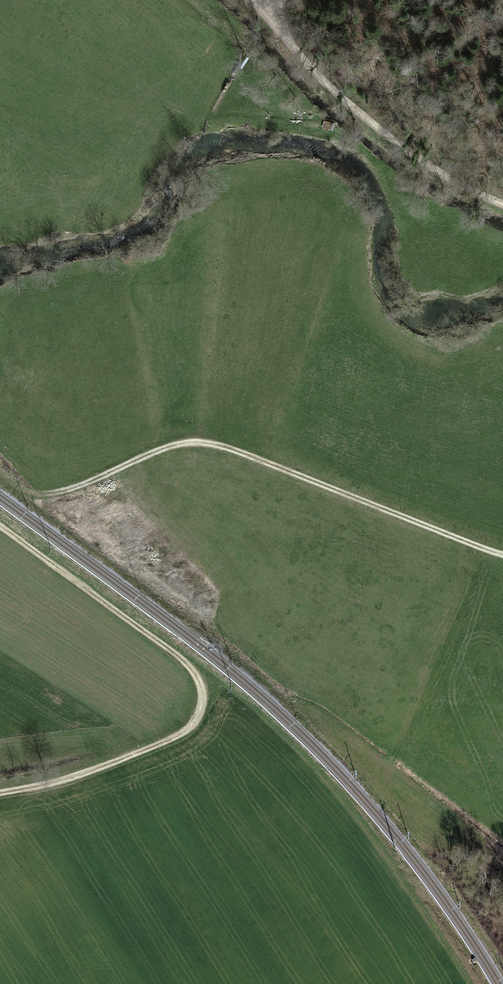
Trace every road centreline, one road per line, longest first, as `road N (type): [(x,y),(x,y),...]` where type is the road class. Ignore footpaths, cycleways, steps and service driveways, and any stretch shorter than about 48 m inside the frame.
road 1 (track): [(0,527),(183,661),(204,684),(205,708),(173,739),(62,781),(0,795)]
road 2 (track): [(44,495),(183,445),(209,445),(502,554)]
road 3 (track): [(245,0),(366,122),(460,187),(502,205)]

